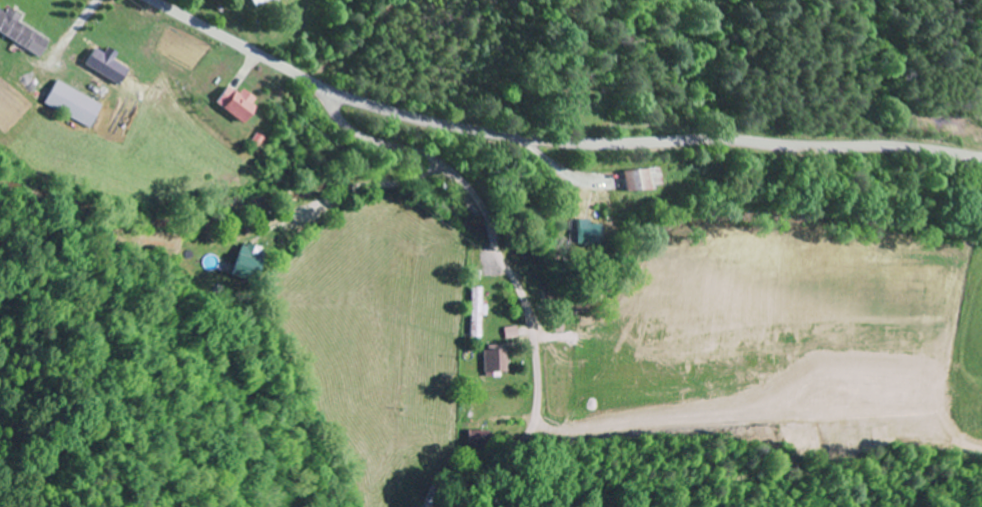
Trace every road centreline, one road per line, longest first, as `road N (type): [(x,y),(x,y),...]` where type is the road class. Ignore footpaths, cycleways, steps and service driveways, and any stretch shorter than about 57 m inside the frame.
road 1 (secondary): [(981,158),(899,147),(544,140),(441,125),(344,96),(155,0)]
road 2 (residential): [(456,506),(534,423),(536,343),(526,300),(471,190),(432,156),(345,129),(306,78)]

